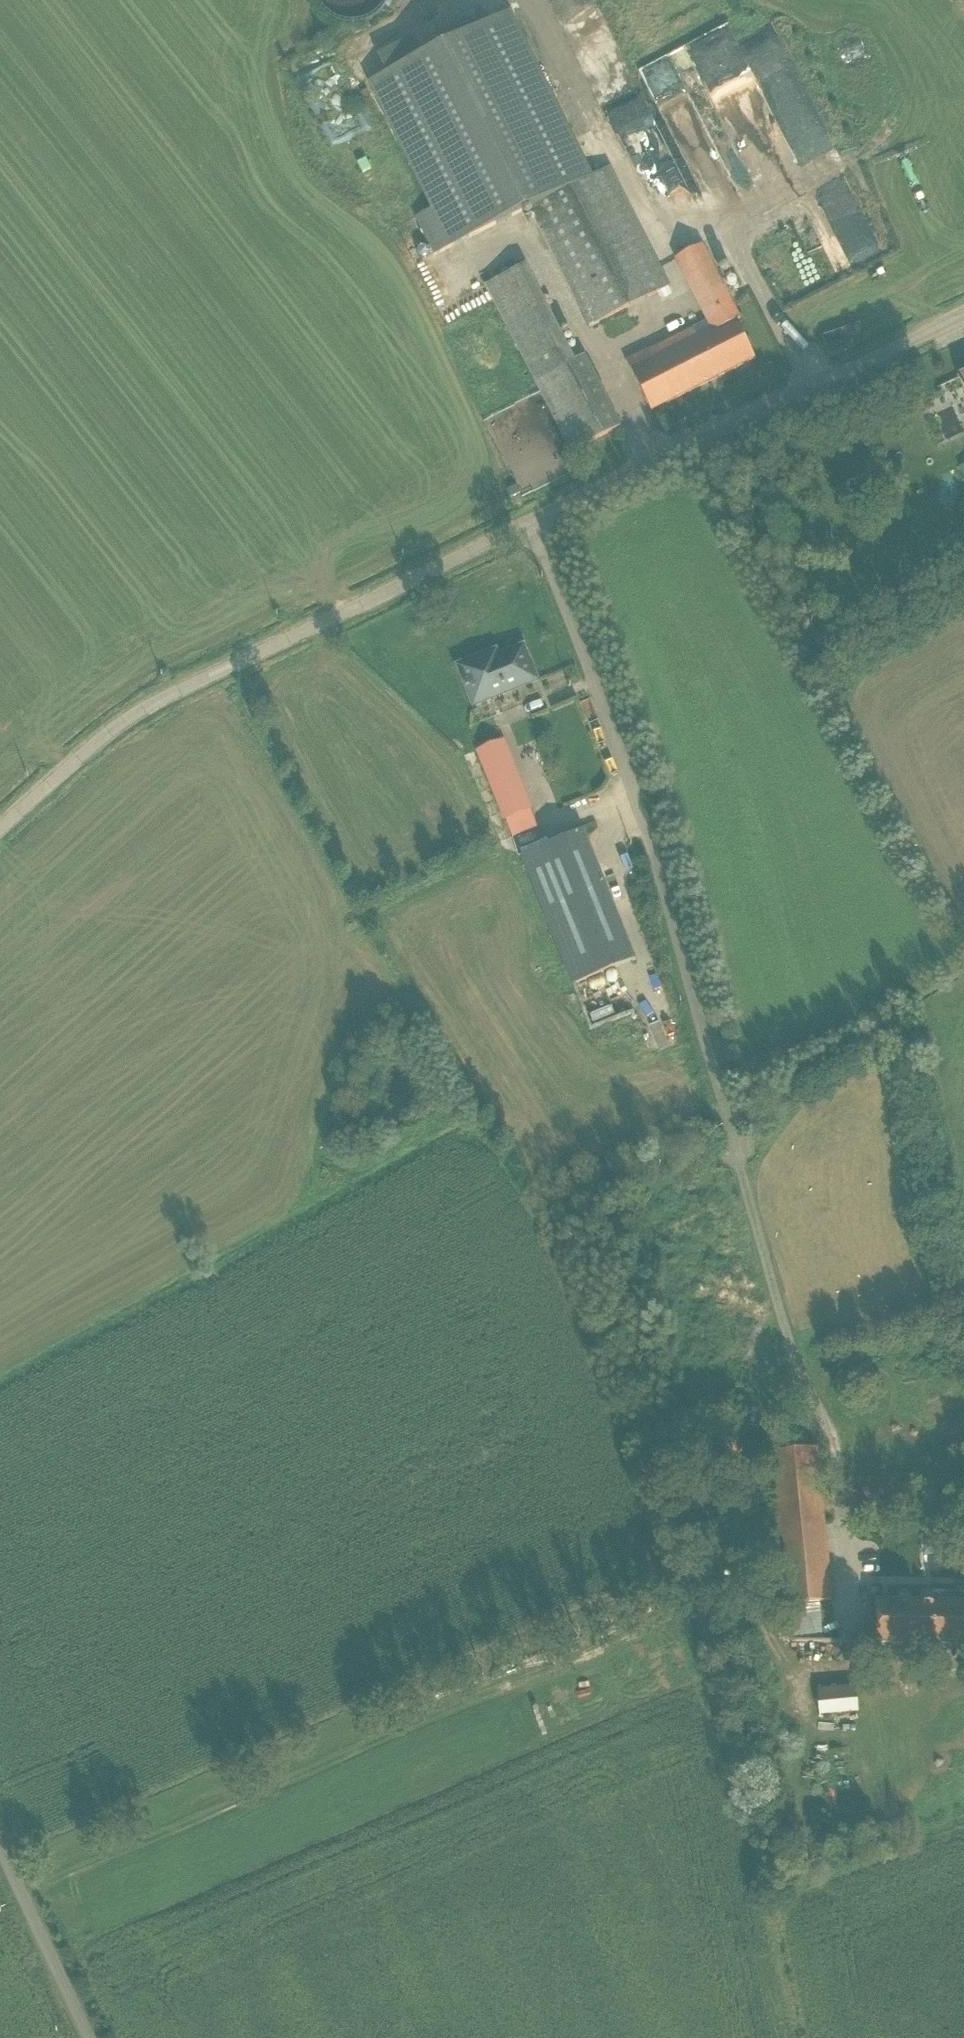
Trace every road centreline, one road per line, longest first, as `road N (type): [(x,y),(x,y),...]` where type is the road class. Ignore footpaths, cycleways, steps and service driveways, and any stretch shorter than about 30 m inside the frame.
road 1 (unclassified): [(0,823),(159,694),(529,525)]
road 2 (unclassified): [(717,1072),(588,667),(529,525)]
road 3 (unclassified): [(529,525),(963,313)]
road 4 (unclassified): [(0,1846),(89,2037)]

